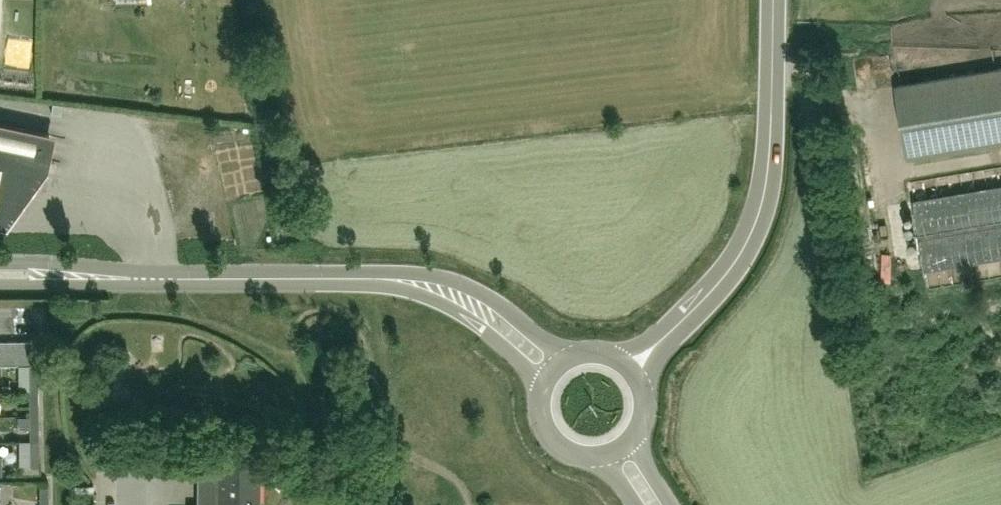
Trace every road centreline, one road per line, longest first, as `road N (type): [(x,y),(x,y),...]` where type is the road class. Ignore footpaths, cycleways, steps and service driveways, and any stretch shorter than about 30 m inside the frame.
road 1 (primary): [(572,355),(483,294),(427,274),(0,262)]
road 2 (primary): [(0,285),(391,286),(470,319),(526,369),(538,394)]
road 3 (tertiary): [(629,372),(745,251),(764,201),(771,144),(773,0)]

